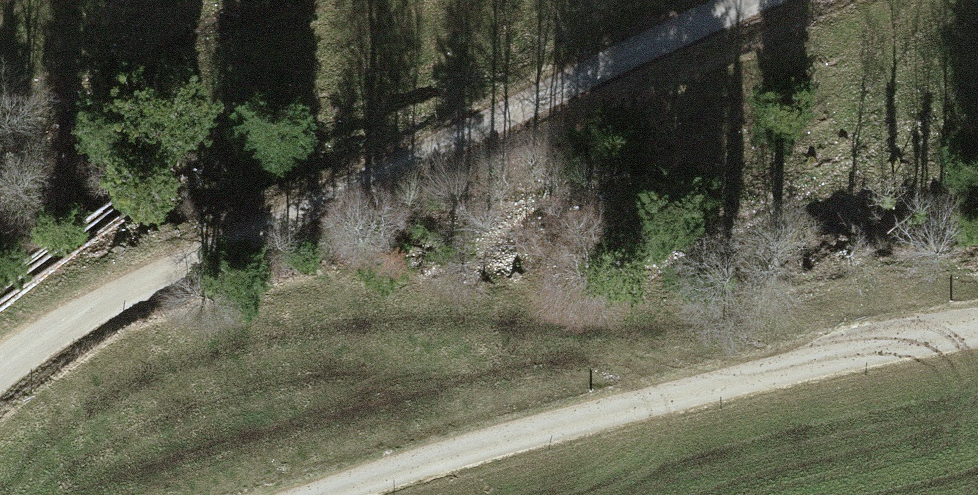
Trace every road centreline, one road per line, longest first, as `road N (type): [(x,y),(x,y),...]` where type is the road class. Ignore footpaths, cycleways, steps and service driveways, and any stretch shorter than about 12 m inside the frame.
road 1 (unclassified): [(734,0),(357,188),(119,288),(0,373)]
road 2 (unclassified): [(368,494),(531,446),(910,350),(977,340)]

